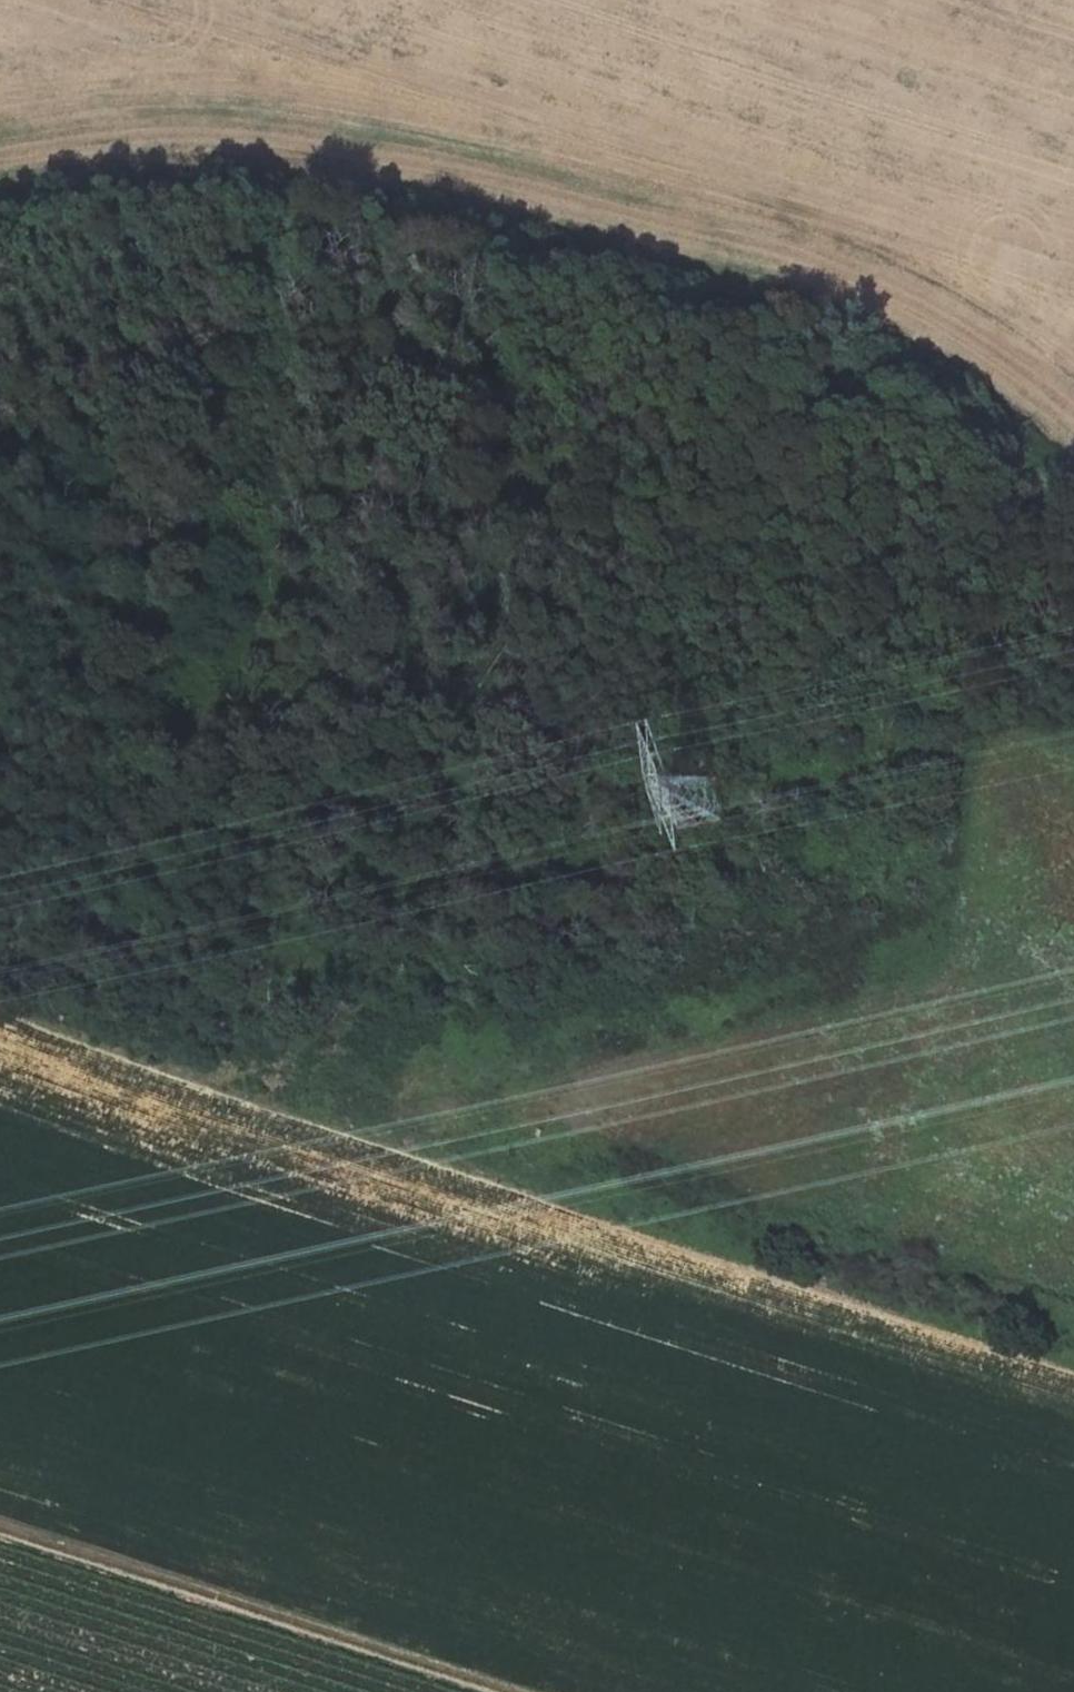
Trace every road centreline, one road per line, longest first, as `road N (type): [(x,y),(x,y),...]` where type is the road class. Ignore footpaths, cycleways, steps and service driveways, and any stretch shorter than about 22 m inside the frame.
road 1 (track): [(0,1531),(503,1691)]

